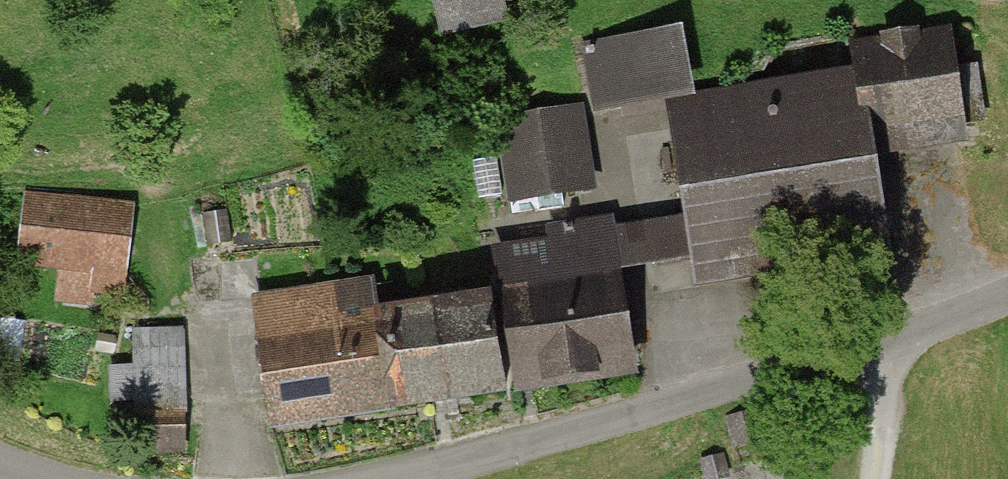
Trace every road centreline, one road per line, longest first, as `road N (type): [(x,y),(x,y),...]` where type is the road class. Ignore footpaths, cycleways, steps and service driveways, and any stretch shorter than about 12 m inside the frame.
road 1 (unclassified): [(394,478),(1007,295)]
road 2 (track): [(872,478),(882,334)]

